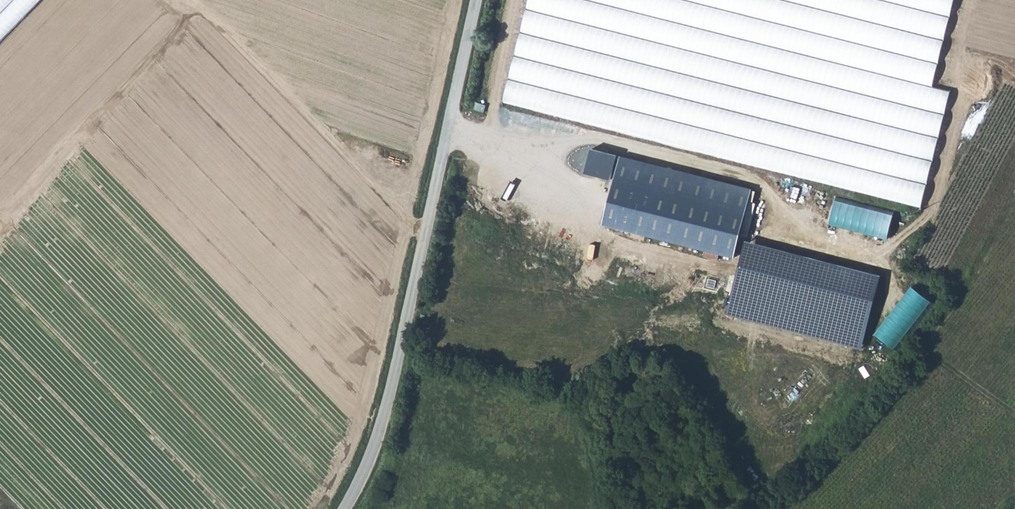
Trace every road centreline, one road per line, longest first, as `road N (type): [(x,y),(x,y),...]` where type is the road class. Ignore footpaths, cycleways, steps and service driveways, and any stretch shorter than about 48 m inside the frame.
road 1 (unclassified): [(475,0),(379,434),(343,508)]
road 2 (track): [(1014,413),(923,346),(900,242),(830,237)]

